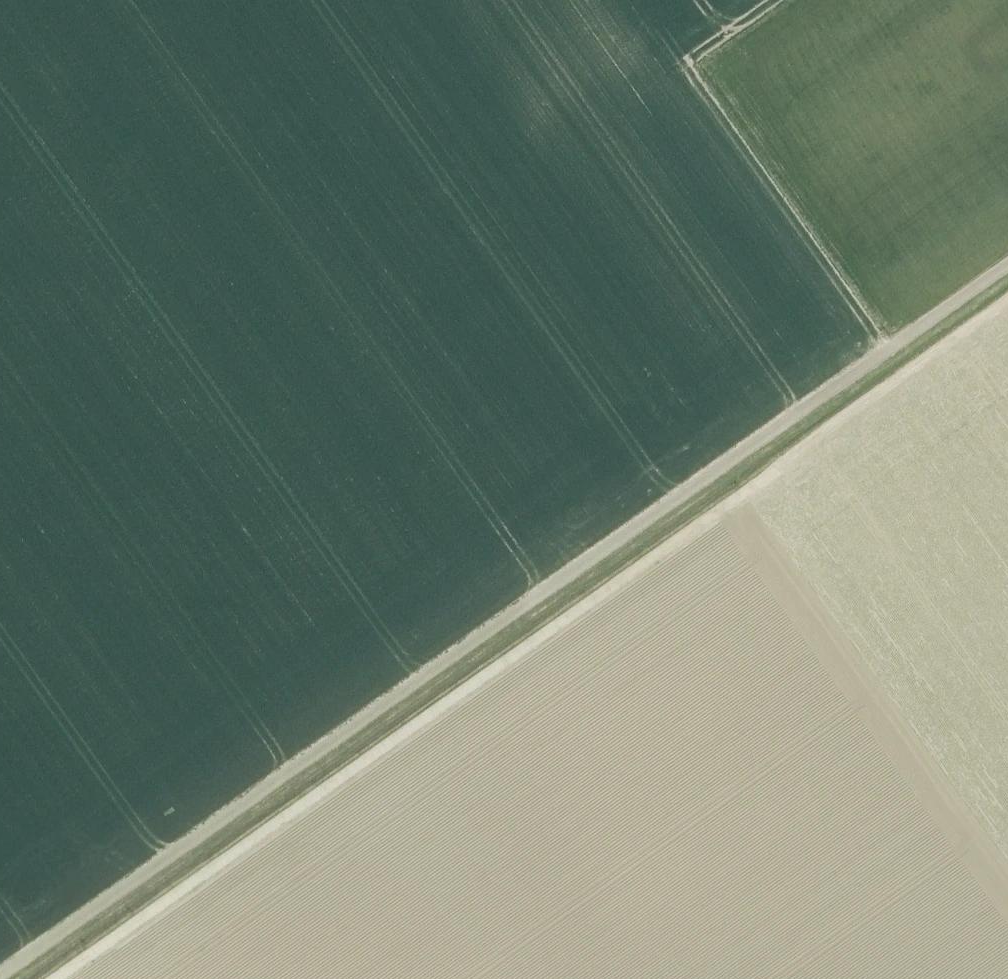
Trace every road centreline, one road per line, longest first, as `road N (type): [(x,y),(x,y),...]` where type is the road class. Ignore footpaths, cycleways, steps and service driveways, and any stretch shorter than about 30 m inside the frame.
road 1 (track): [(56,978),(777,472)]
road 2 (track): [(896,343),(1007,264)]

